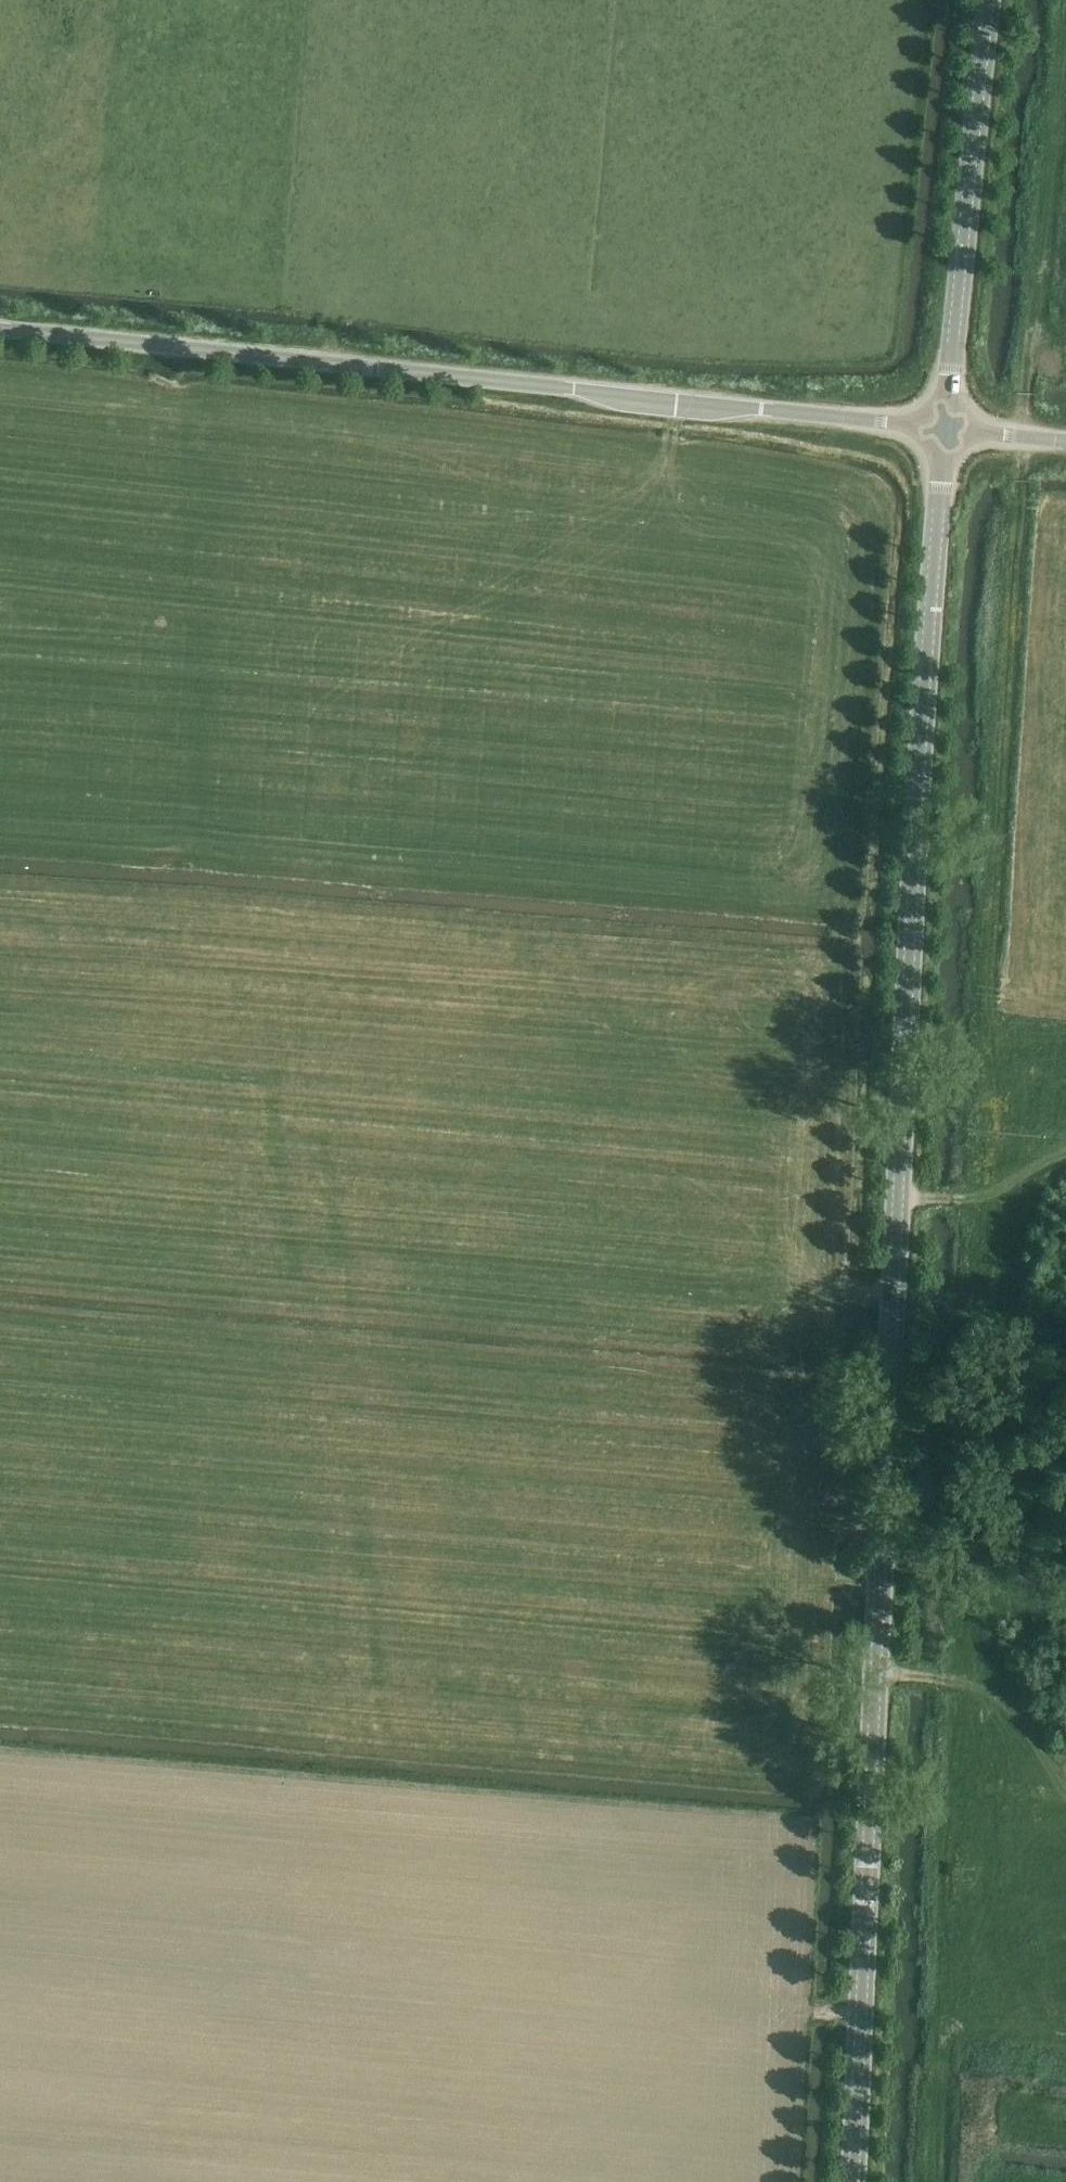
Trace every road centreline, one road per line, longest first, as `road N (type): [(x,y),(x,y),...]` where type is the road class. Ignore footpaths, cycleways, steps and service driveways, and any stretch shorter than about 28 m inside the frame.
road 1 (tertiary): [(857,2181),(949,435)]
road 2 (unclassified): [(949,435),(0,331)]
road 3 (tertiary): [(949,435),(998,0)]

